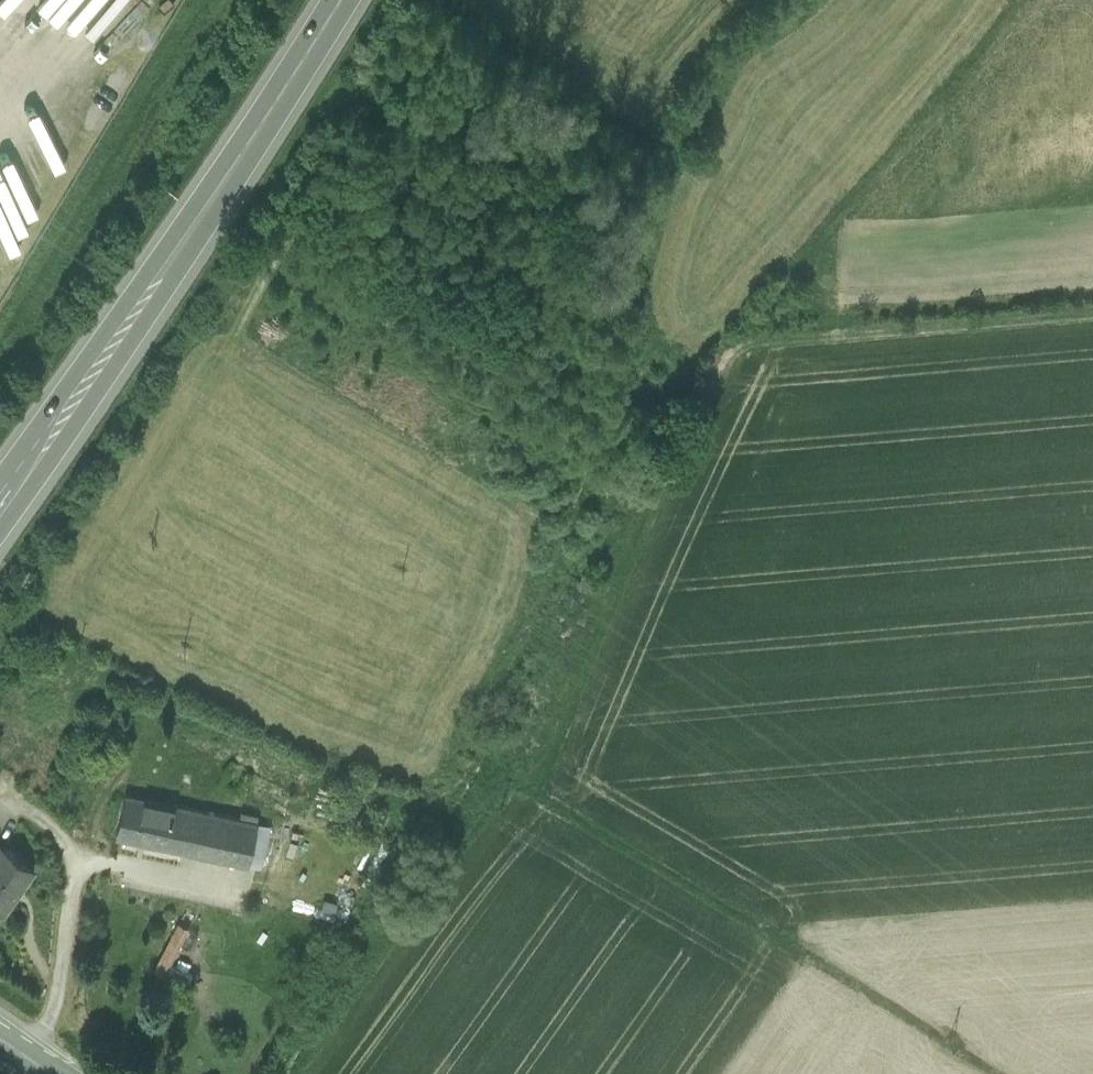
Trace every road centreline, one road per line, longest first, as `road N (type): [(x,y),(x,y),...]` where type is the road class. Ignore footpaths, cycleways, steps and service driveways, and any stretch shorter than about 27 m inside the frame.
road 1 (primary): [(0,503),(339,0)]

